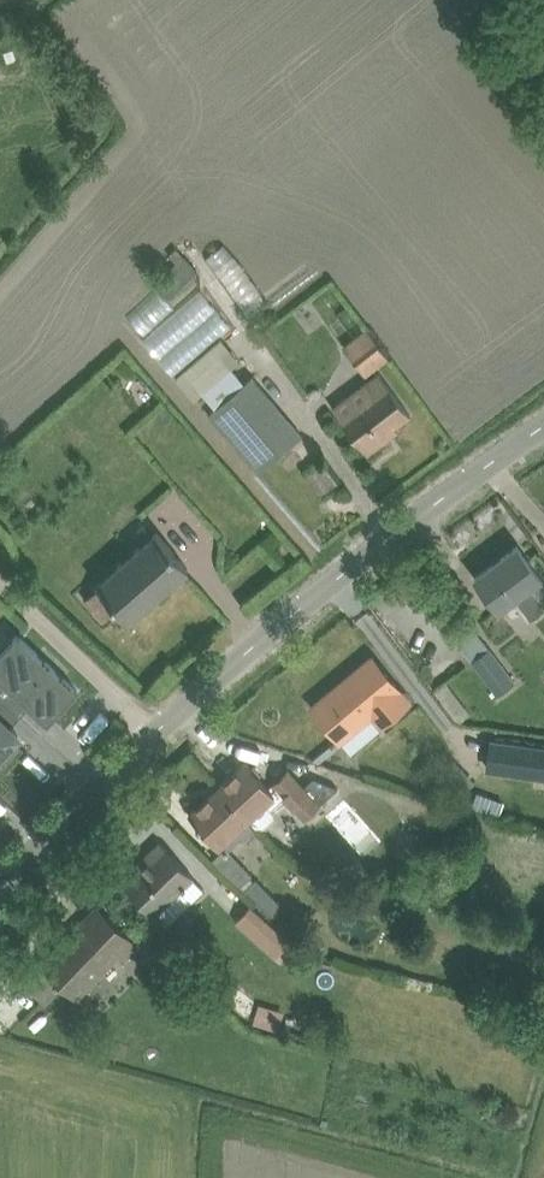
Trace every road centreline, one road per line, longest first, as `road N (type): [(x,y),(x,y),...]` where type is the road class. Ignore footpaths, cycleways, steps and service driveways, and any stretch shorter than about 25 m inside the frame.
road 1 (tertiary): [(158,727),(342,571),(543,422)]
road 2 (tertiary): [(0,881),(158,727)]
road 3 (unclassified): [(0,577),(158,727)]

